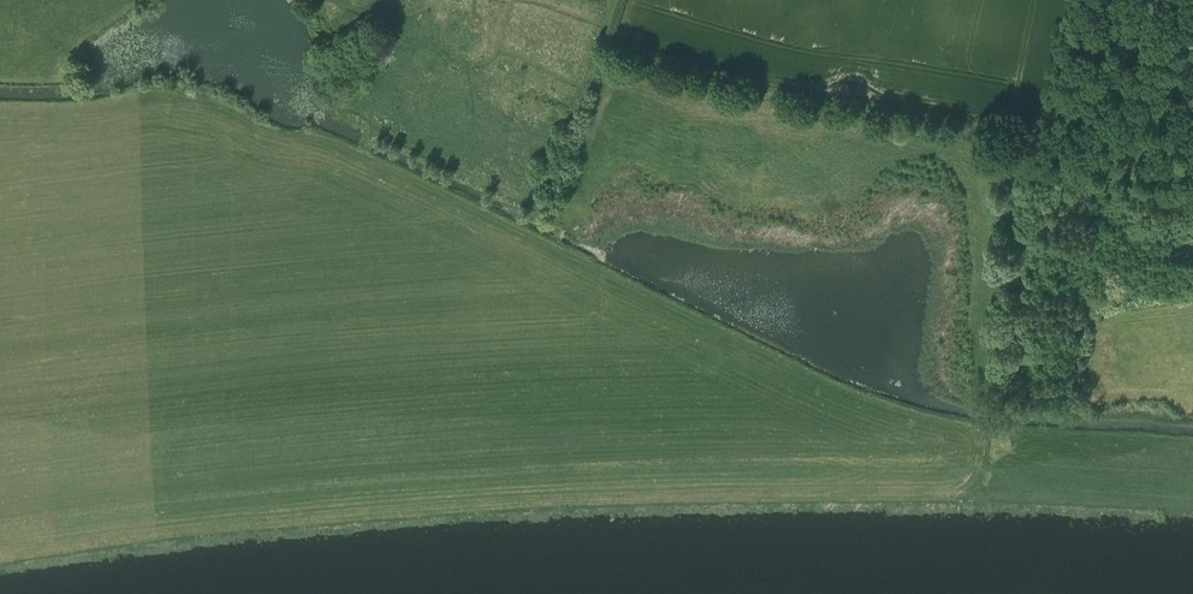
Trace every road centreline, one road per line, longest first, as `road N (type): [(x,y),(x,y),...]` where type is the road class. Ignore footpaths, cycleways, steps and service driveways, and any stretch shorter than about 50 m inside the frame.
road 1 (track): [(976,429),(980,173),(992,146),(1192,179)]

